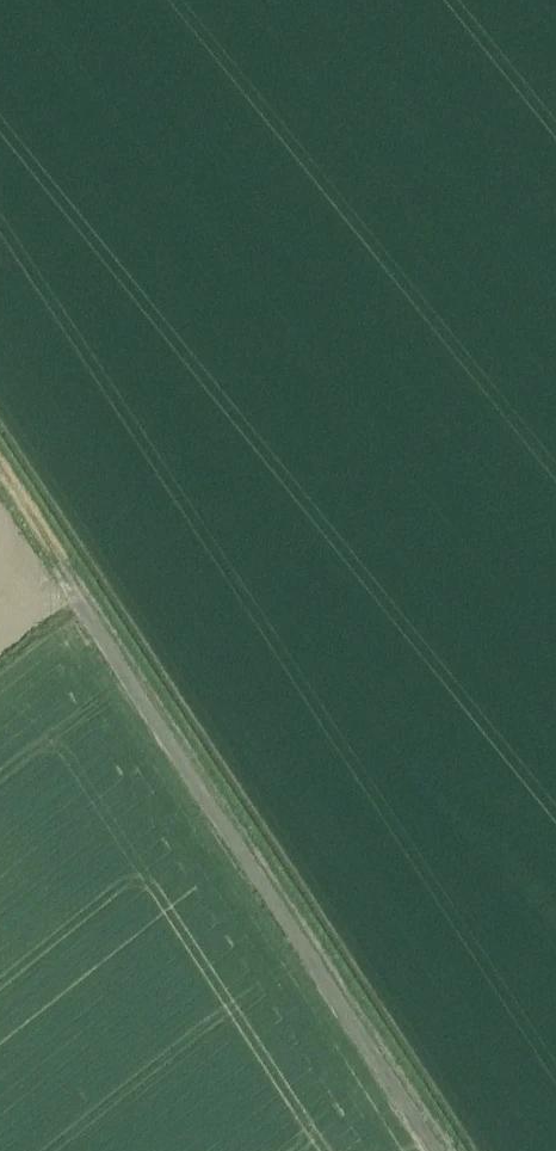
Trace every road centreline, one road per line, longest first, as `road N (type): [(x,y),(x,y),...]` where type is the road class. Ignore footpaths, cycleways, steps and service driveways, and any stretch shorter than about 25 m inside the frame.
road 1 (track): [(0,470),(440,1150)]

